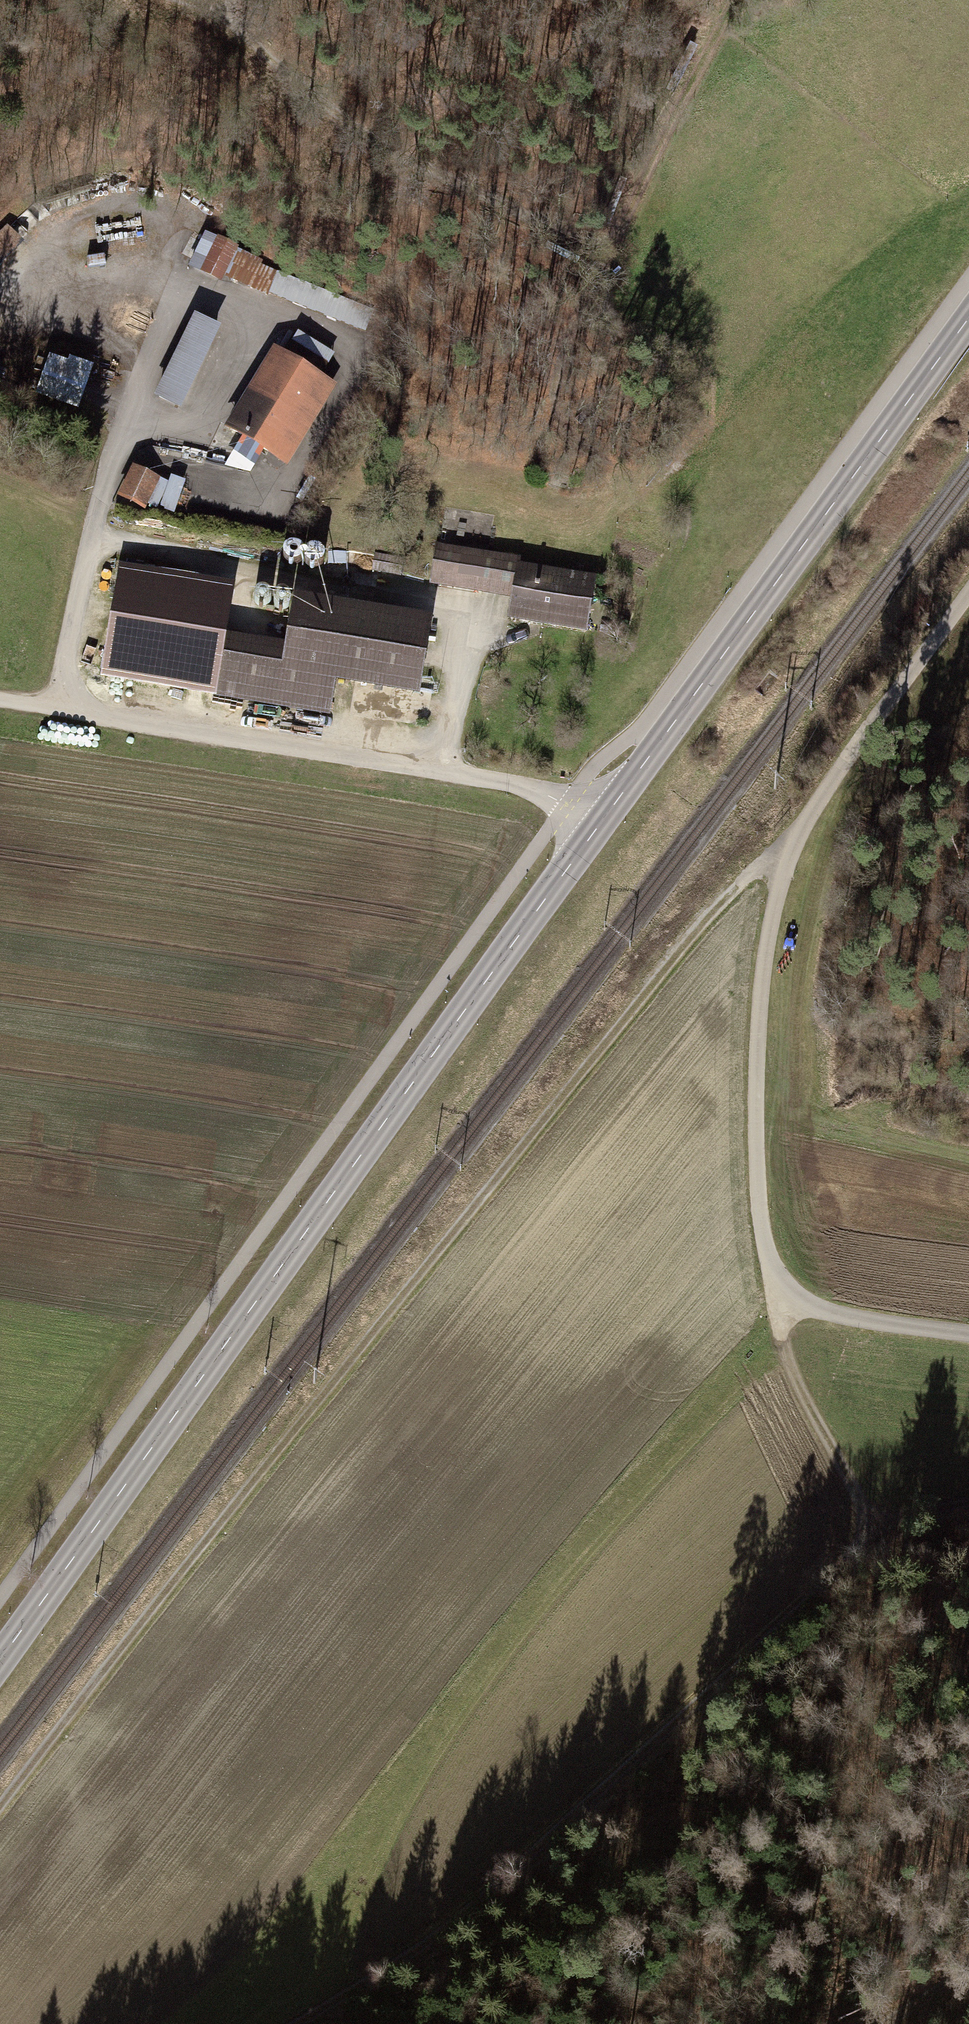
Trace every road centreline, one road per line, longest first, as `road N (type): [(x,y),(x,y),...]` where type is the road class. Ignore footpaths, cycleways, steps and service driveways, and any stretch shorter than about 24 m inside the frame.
road 1 (secondary): [(968,316),(0,1659)]
road 2 (track): [(0,1825),(690,938),(740,883),(794,843)]
road 3 (track): [(968,586),(807,818),(783,874),(764,968),(756,1098),(760,1211),(775,1298)]
road 4 (track): [(875,1533),(601,1797),(294,2023)]
road 5 (track): [(0,699),(509,782),(596,828)]
road 6 (track): [(244,506),(282,494),(342,391),(352,353),(337,336),(184,291),(113,257),(57,253),(22,272),(0,314)]
road 7 (track): [(645,473),(595,460),(559,429),(549,388),(605,252),(734,0)]
road 8 (track): [(445,773),(467,654),(435,611),(91,545)]
road 9 (track): [(188,0),(241,23),(321,101),(452,185),(605,252)]
road 10 (track): [(58,708),(96,519),(137,385),(184,291)]
road 11 (track): [(775,1298),(801,1394),(875,1533)]
road 12 (track): [(123,431),(171,436),(204,418),(260,315)]
road 13 (track): [(775,1298),(854,1319),(968,1334)]

